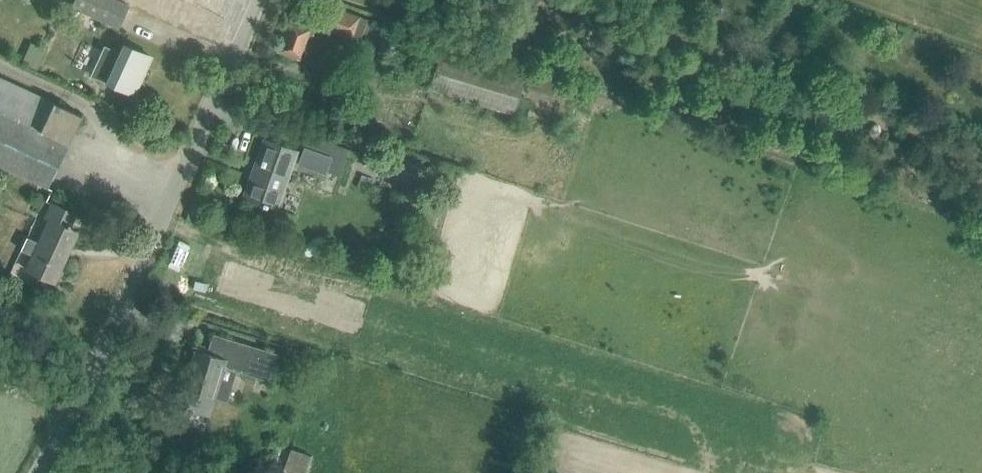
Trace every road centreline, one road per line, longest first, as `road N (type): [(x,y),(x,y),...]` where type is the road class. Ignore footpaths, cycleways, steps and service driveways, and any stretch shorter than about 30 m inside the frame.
road 1 (unclassified): [(38,472),(127,296),(257,0)]

